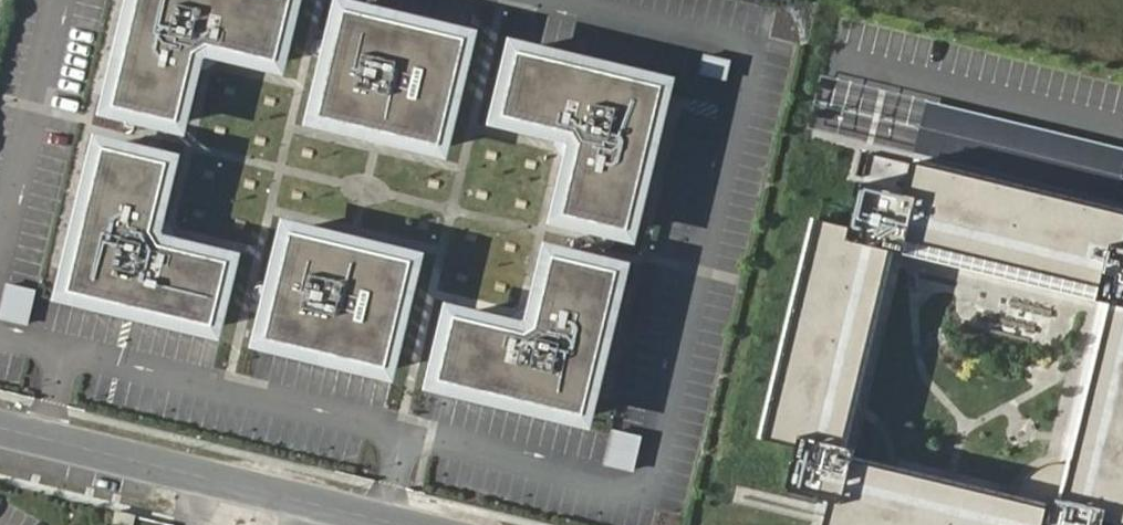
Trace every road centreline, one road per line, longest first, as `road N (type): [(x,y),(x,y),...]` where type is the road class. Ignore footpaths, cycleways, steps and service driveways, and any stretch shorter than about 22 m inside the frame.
road 1 (residential): [(0,427),(405,524)]

